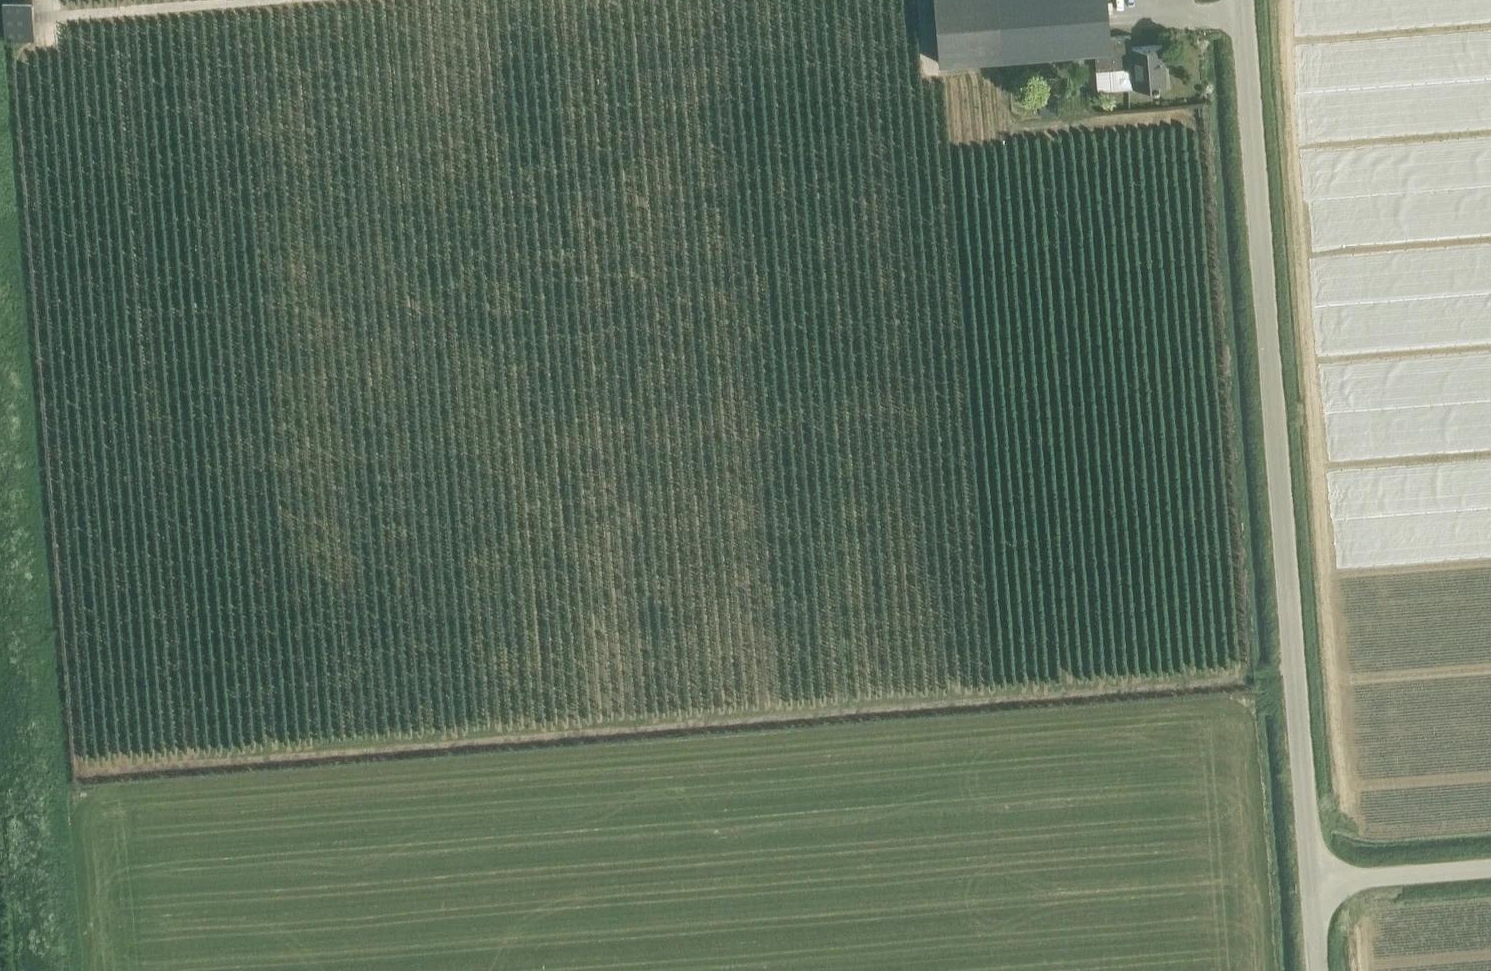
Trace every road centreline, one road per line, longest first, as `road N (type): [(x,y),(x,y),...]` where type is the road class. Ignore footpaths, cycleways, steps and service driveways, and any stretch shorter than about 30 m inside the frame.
road 1 (unclassified): [(1311,883),(1242,0)]
road 2 (unclassified): [(1311,883),(1490,869)]

